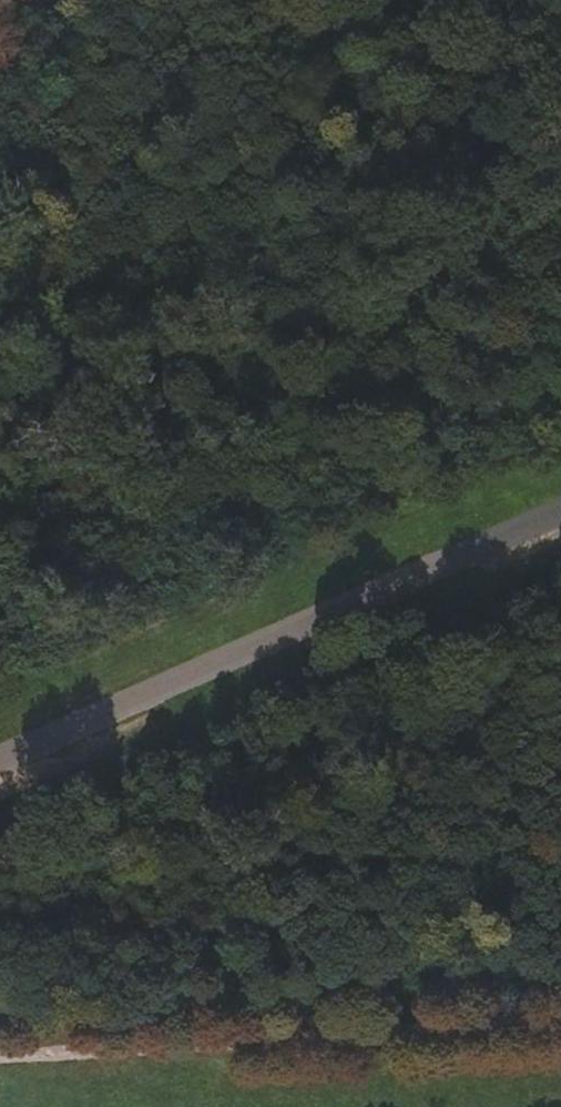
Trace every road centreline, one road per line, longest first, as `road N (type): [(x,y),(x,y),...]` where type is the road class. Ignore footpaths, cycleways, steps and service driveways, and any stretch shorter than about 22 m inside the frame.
road 1 (unclassified): [(560,507),(0,756)]
road 2 (track): [(0,1058),(560,1020)]

